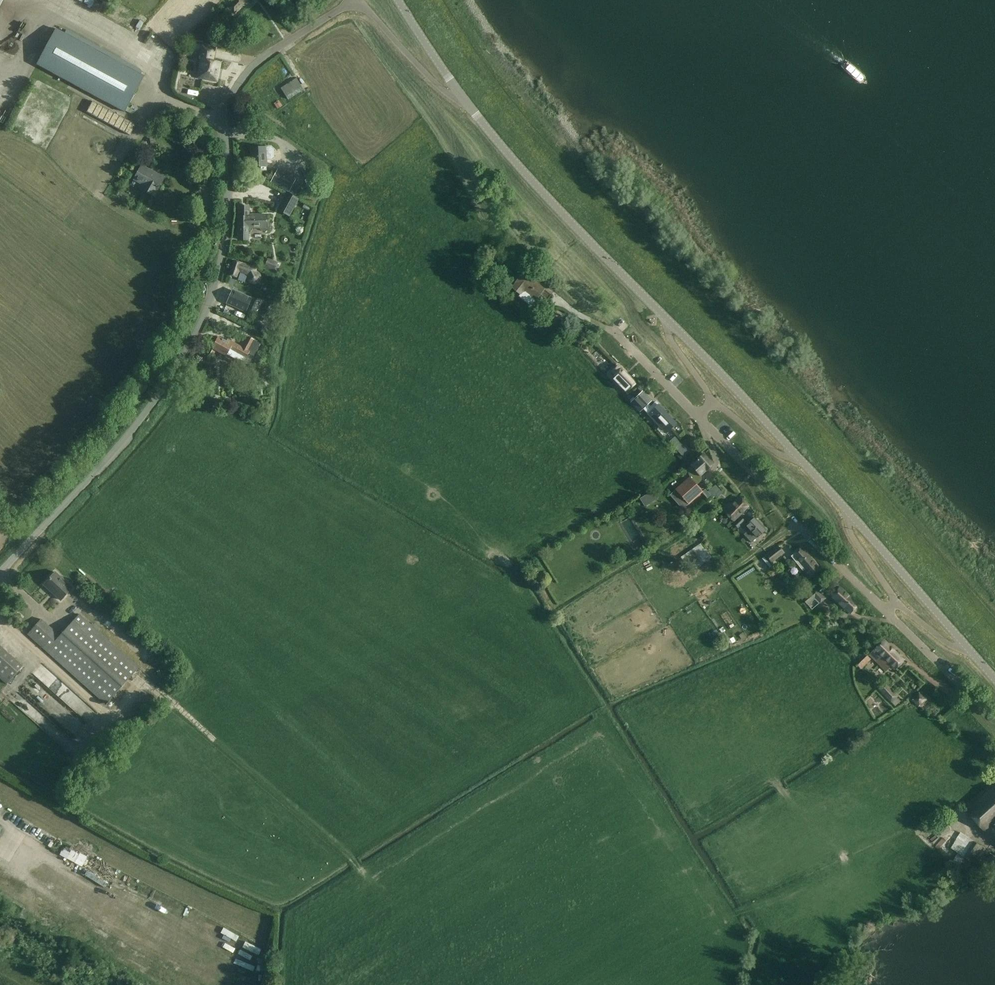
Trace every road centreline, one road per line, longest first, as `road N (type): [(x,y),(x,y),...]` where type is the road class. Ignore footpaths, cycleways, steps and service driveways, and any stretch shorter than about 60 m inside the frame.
road 1 (unclassified): [(0,575),(150,408),(209,309),(227,224),(227,100),(252,67),(358,0)]
road 2 (unclassified): [(669,321),(468,106)]
road 3 (unclassified): [(799,457),(669,321)]
road 4 (unclassified): [(972,653),(849,514)]
road 5 (unclassified): [(468,106),(446,93),(358,0)]
road 6 (unclassified): [(794,523),(887,611)]
road 7 (unclassified): [(610,327),(699,417)]
road 8 (unclassified): [(468,106),(399,0)]
road 9 (unclassified): [(887,611),(976,698)]

